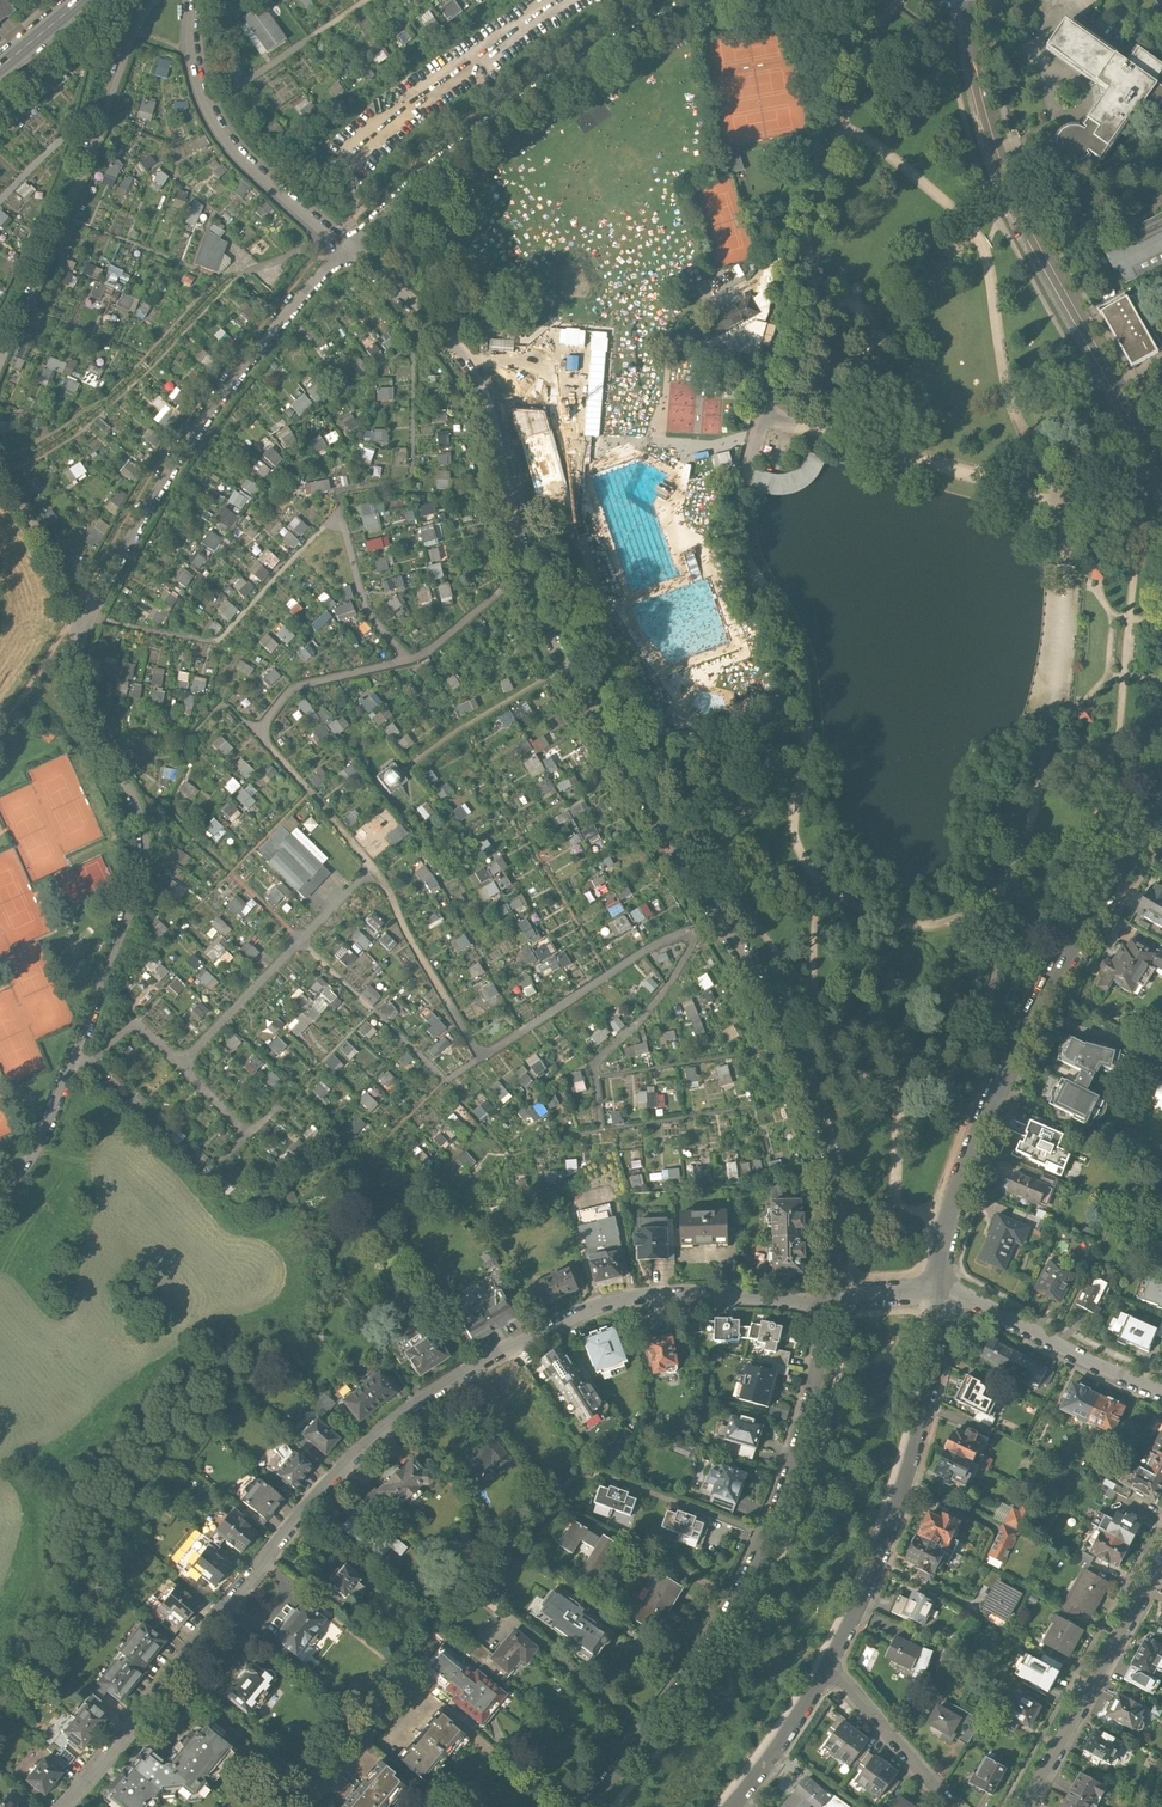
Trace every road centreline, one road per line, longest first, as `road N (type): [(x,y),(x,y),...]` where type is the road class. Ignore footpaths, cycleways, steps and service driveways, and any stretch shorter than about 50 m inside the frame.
road 1 (residential): [(345,249),(429,321),(470,371),(487,407),(539,617),(810,1082),(831,1178),(833,1297)]
road 2 (residential): [(345,249),(199,425),(80,617),(75,634),(93,710),(132,802),(140,854),(77,1064),(29,1162),(0,1198)]
road 3 (residential): [(66,1806),(350,1468),(510,1349),(588,1309),(634,1299),(833,1297)]
road 4 (tertiary): [(833,1297),(796,1454),(767,1535),(700,1660),(585,1806)]
road 5 (tertiary): [(940,1290),(952,1219),(987,1117),(1161,807)]
road 6 (tertiary): [(1161,467),(1009,187),(983,107),(968,0)]
road 7 (residential): [(731,0),(628,39),(497,114),(345,249)]
road 8 (tertiary): [(827,1668),(863,1593),(913,1449),(931,1384),(940,1290)]
road 9 (residential): [(345,249),(233,149),(211,112),(190,52),(194,0)]
road 10 (residential): [(1161,1564),(1024,1806)]
road 11 (residential): [(1161,1391),(940,1290)]
road 12 (residential): [(827,1668),(953,1806)]
road 13 (tertiary): [(729,1806),(827,1668)]

